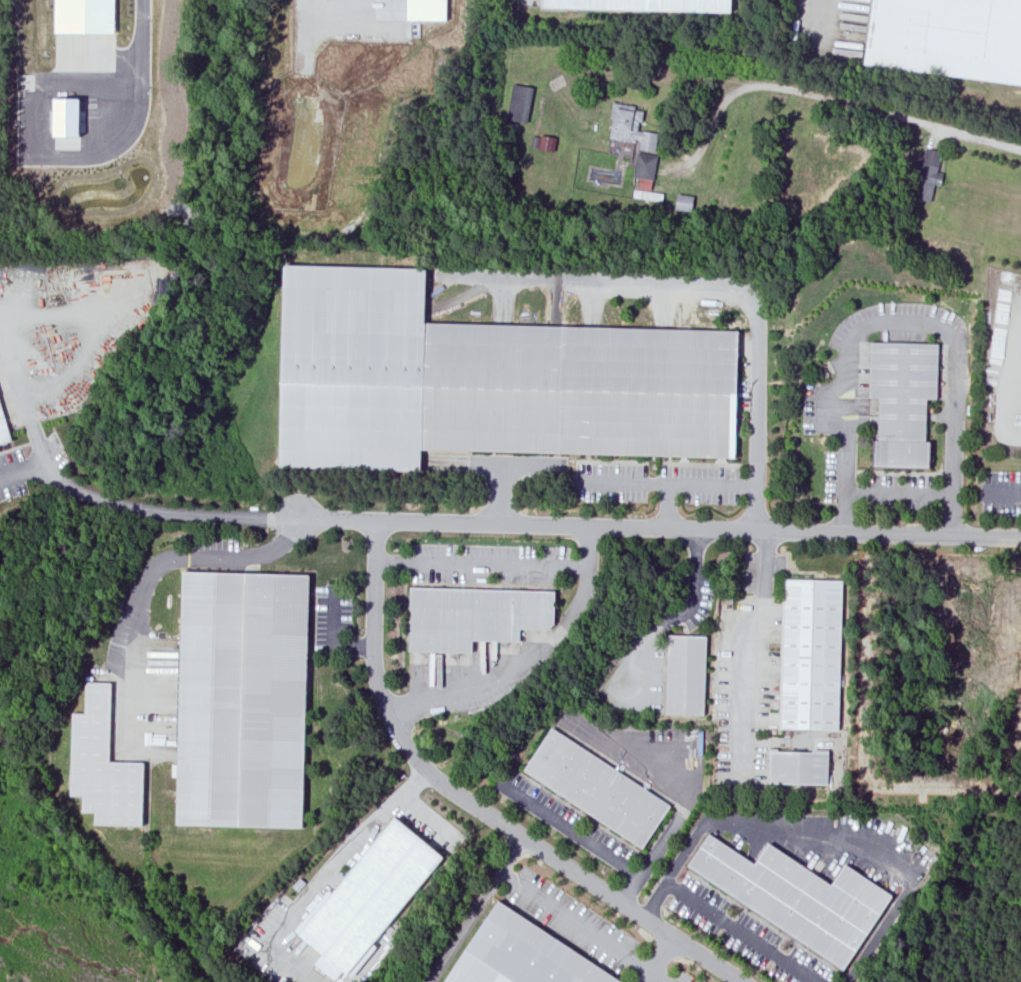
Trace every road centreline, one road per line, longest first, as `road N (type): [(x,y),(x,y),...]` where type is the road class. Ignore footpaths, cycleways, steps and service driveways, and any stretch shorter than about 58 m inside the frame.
road 1 (residential): [(1020,539),(298,519)]
road 2 (residential): [(373,522),(371,649),(401,745),(439,783),(740,981)]

